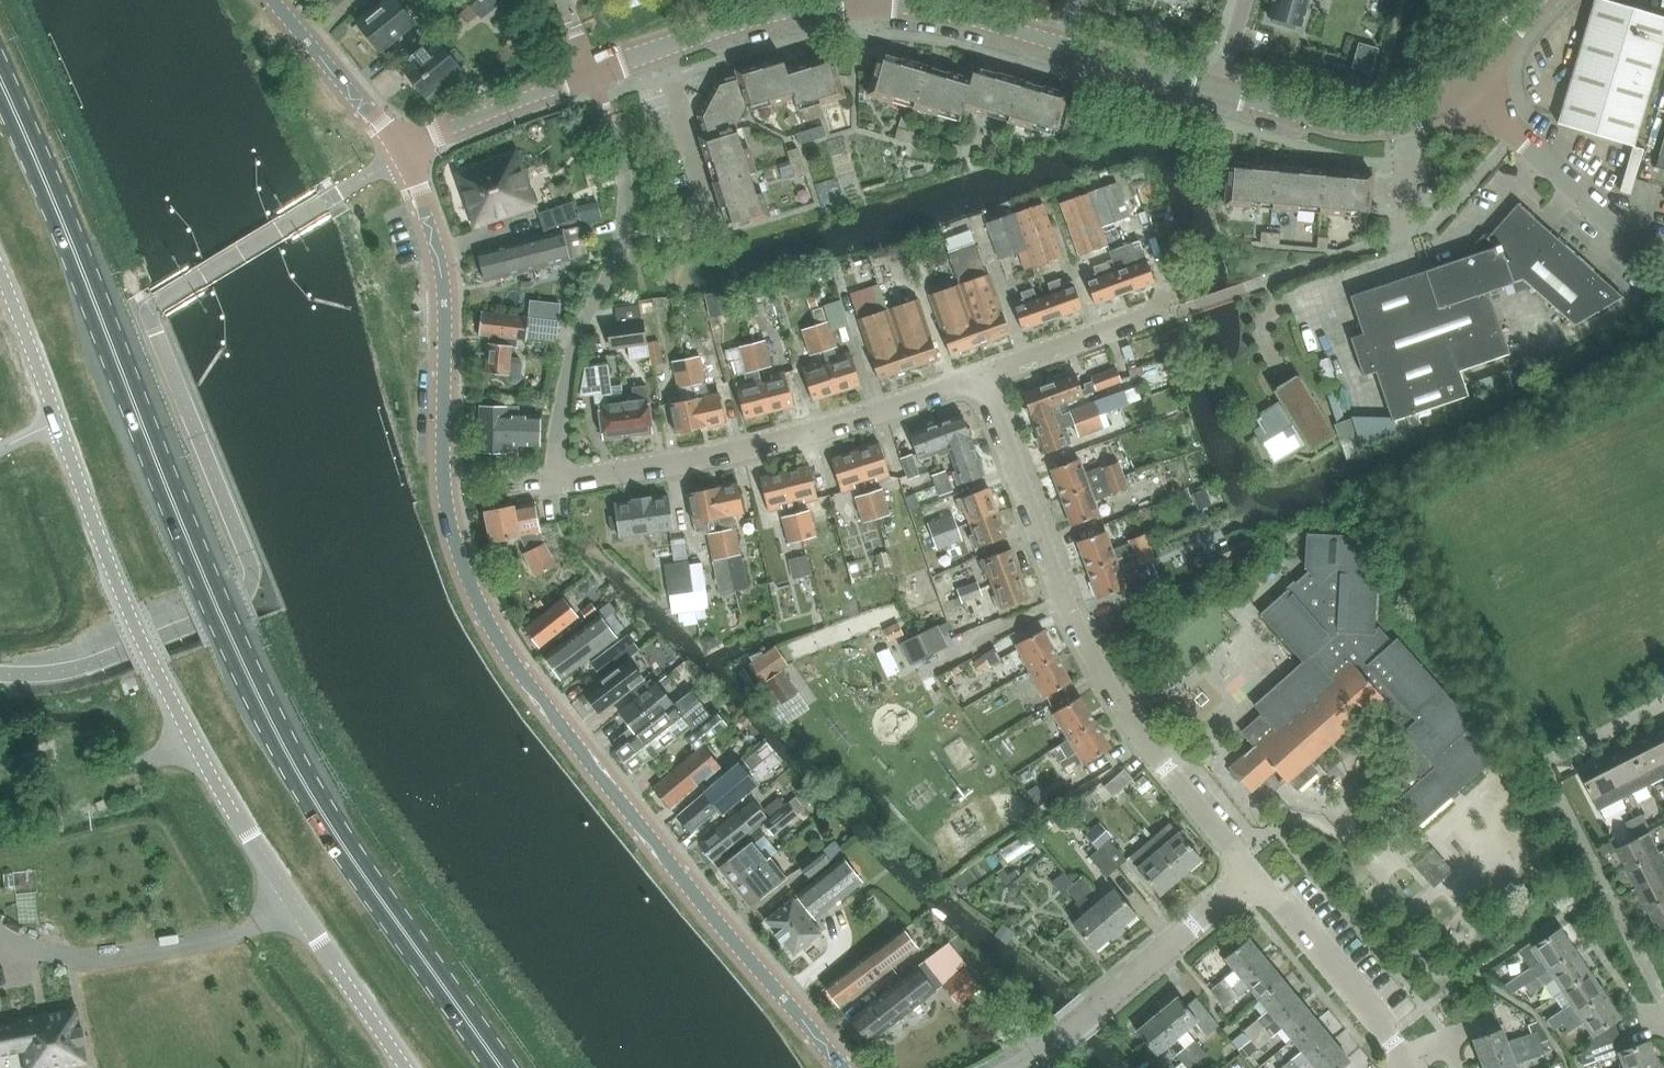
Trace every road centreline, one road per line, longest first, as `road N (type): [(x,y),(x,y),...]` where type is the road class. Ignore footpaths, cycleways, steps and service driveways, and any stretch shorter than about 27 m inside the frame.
road 1 (primary): [(502,1067),(312,794),(249,674),(0,82)]
road 2 (tertiary): [(839,1067),(527,687),(481,614),(457,546),(449,495),(436,243),(400,149)]
road 3 (unclassified): [(405,1067),(209,769),(100,544),(0,280)]
road 4 (residential): [(991,375),(761,444),(555,479),(568,355),(629,223),(627,165),(592,73)]
road 5 (residential): [(1259,883),(1125,706),(1072,595),(991,375)]
road 6 (tertiary): [(1221,91),(972,18),(866,5)]
road 7 (residential): [(1009,1067),(1259,883)]
road 8 (tertiary): [(592,73),(739,22),(866,5)]
road 9 (residential): [(1600,890),(1541,774),(1547,759),(1663,700)]
road 10 (unclassified): [(1464,88),(1514,139),(1663,259)]
road 11 (tertiary): [(1464,88),(1418,122),(1377,130),(1221,91)]
road 12 (residential): [(1600,890),(1397,1036)]
road 13 (tertiary): [(400,149),(592,73)]
road 14 (residential): [(1397,1036),(1259,883)]
road 15 (track): [(0,798),(32,799),(197,746)]
road 16 (tertiary): [(400,149),(274,0)]
road 17 (residential): [(1173,310),(991,375)]
road 18 (residential): [(1655,1001),(1600,890)]

